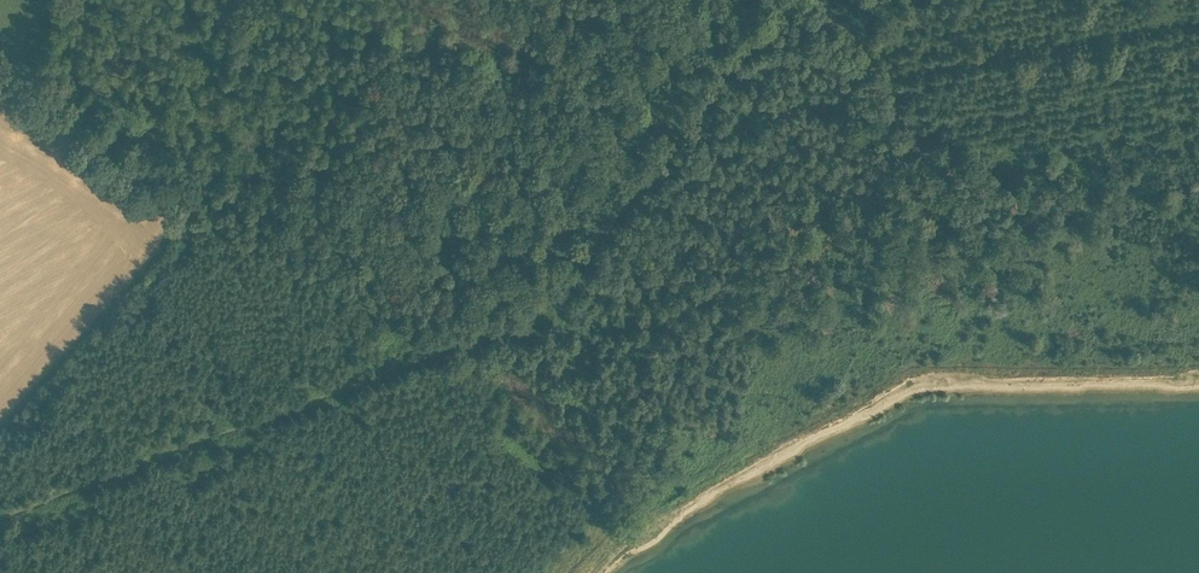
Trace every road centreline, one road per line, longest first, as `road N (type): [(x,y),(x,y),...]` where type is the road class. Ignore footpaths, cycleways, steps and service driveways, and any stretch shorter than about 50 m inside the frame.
road 1 (track): [(768,0),(701,79),(559,288),(520,322),(219,419),(0,512)]

